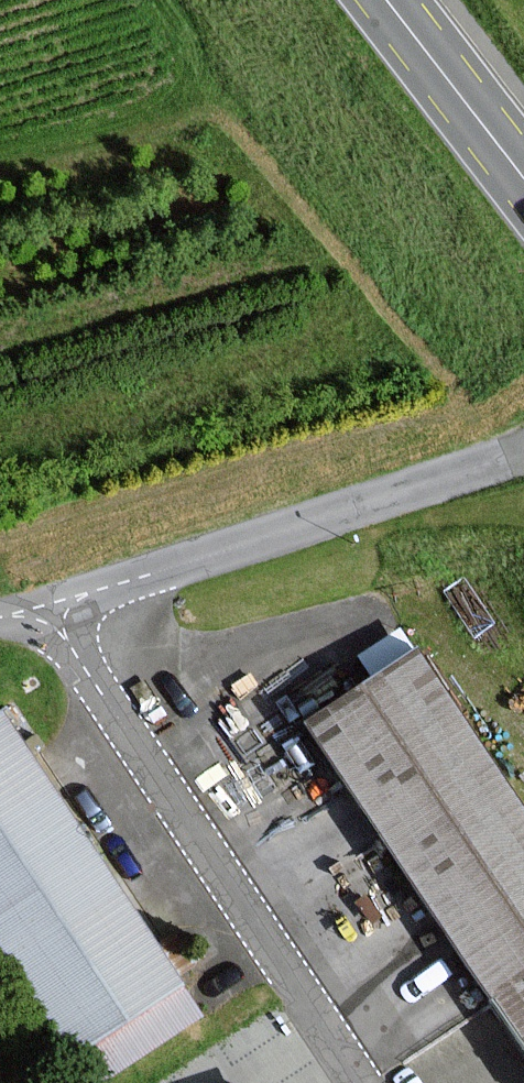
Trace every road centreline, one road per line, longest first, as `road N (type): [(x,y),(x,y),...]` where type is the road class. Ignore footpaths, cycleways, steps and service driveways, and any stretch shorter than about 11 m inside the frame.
road 1 (residential): [(365,1082),(57,602)]
road 2 (unclassified): [(57,602),(523,453)]
road 3 (primary): [(393,0),(523,175)]

